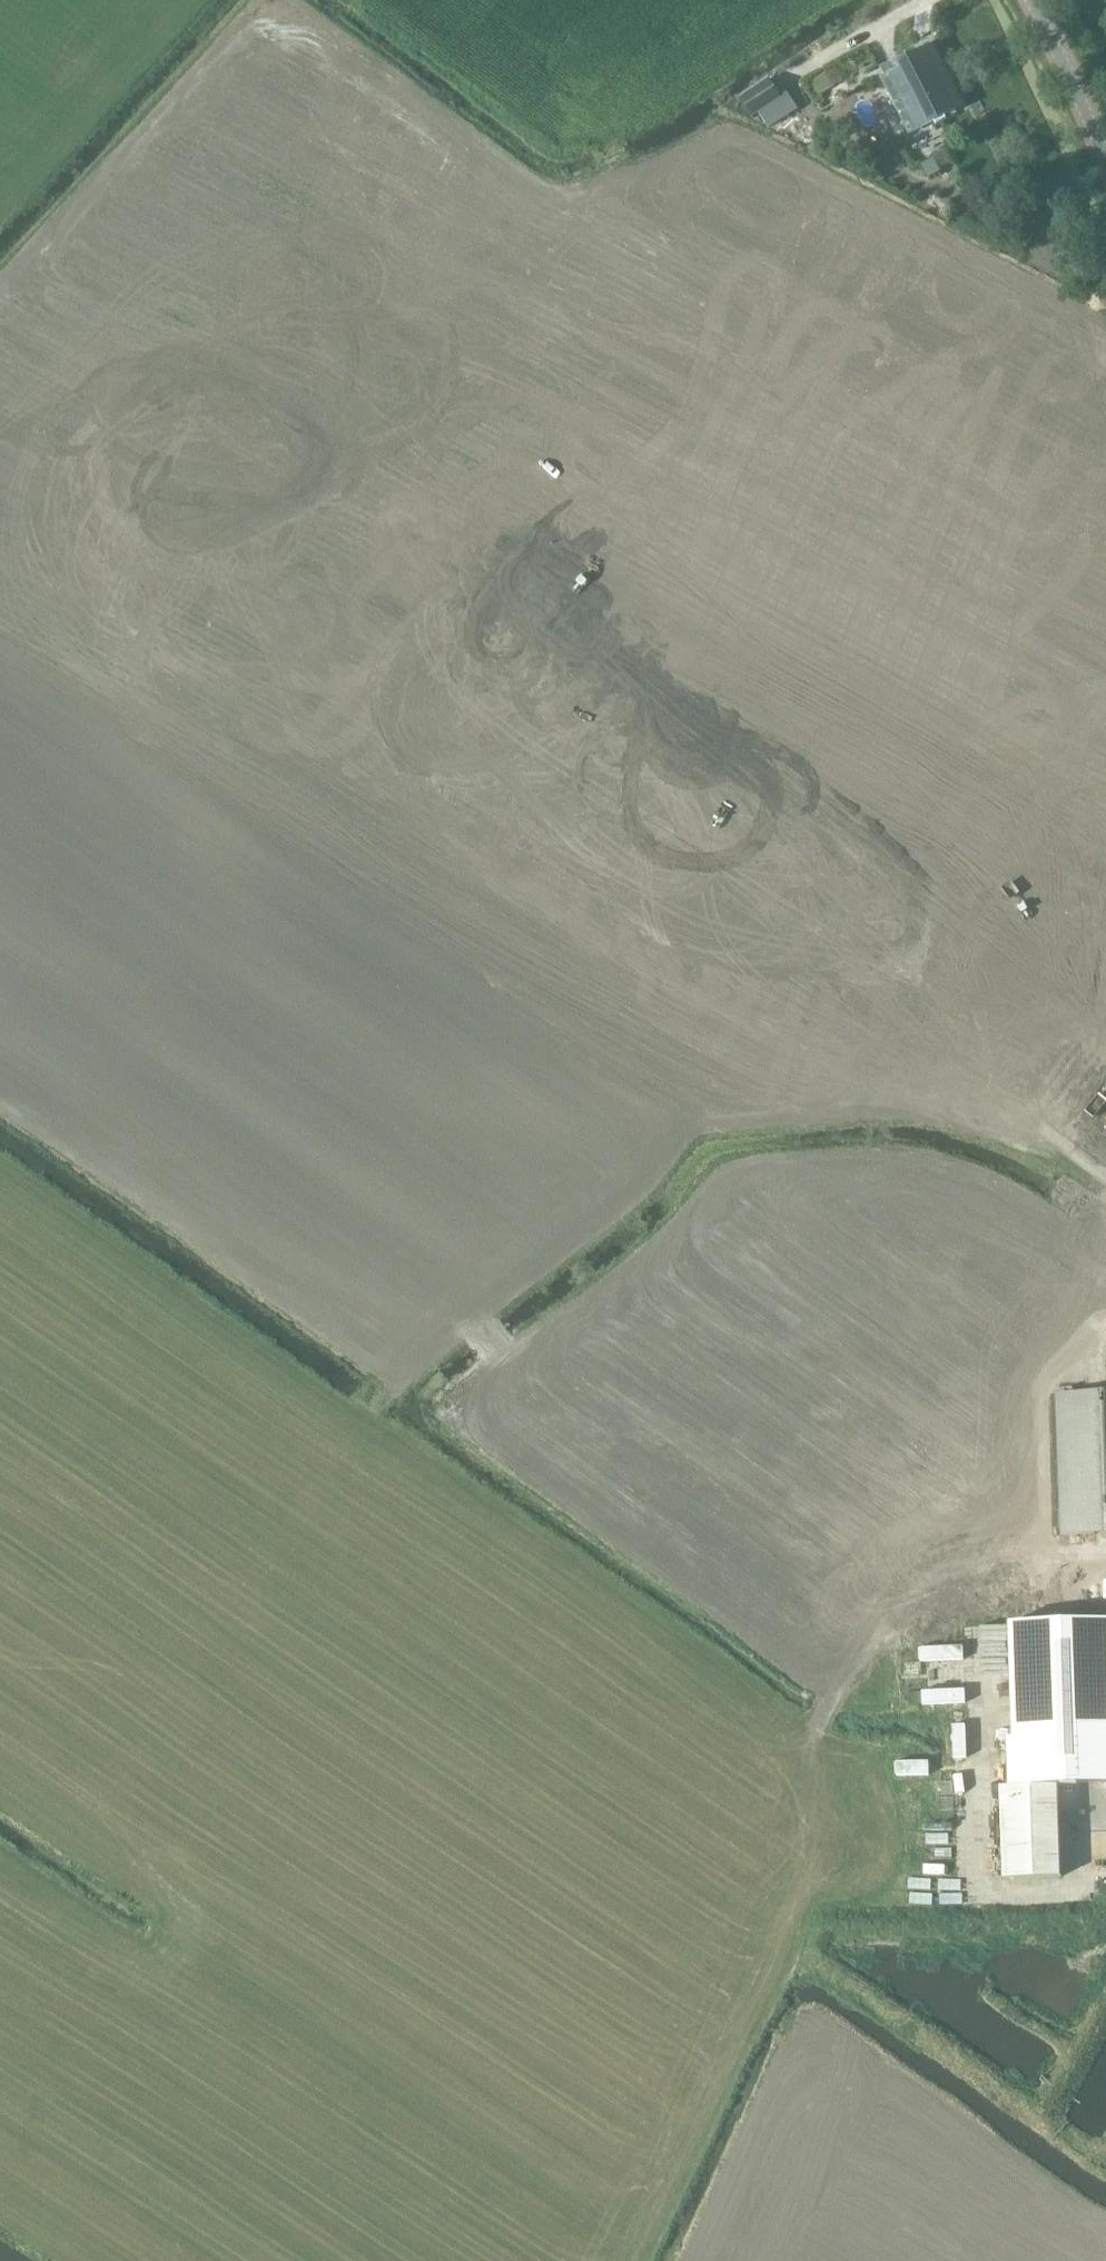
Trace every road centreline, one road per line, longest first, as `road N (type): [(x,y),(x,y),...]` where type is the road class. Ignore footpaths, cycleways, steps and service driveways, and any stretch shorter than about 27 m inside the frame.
road 1 (tertiary): [(1105,164),(1026,0)]

